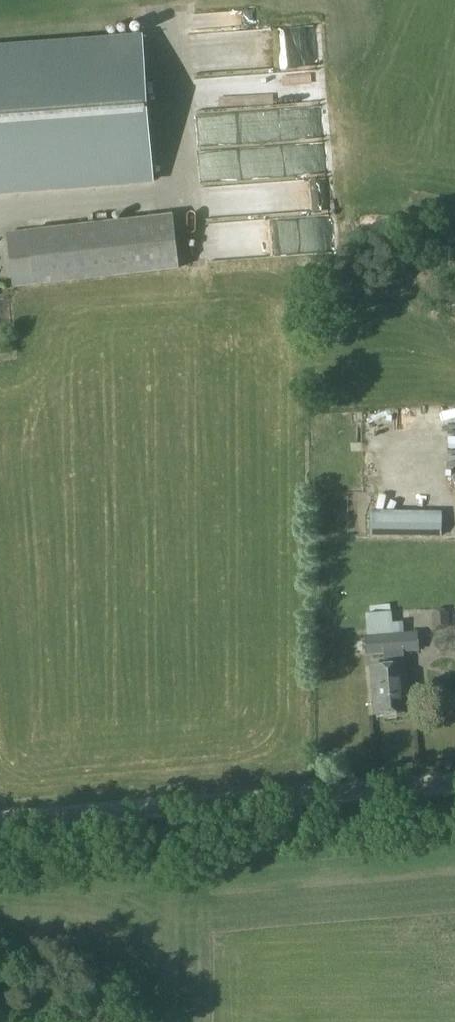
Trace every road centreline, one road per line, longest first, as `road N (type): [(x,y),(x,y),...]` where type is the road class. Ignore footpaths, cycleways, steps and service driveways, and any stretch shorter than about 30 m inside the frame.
road 1 (unclassified): [(0,822),(454,782)]

